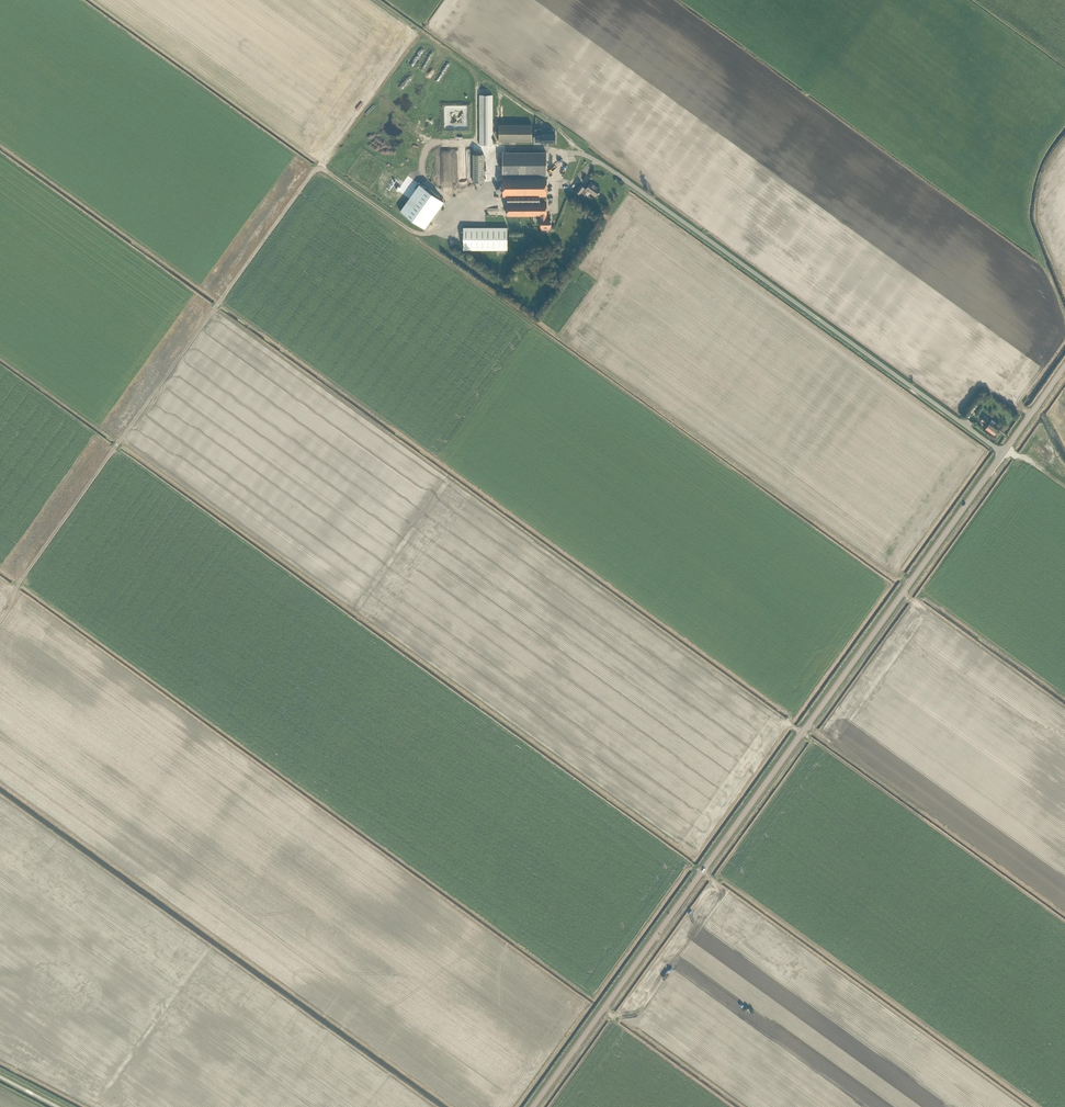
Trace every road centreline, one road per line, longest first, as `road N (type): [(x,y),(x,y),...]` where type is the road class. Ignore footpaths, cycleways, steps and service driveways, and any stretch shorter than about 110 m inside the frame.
road 1 (tertiary): [(532,1106),(1064,363)]
road 2 (track): [(587,156),(497,149),(493,194),(446,230),(422,234),(327,171),(313,171),(21,579),(0,621)]

